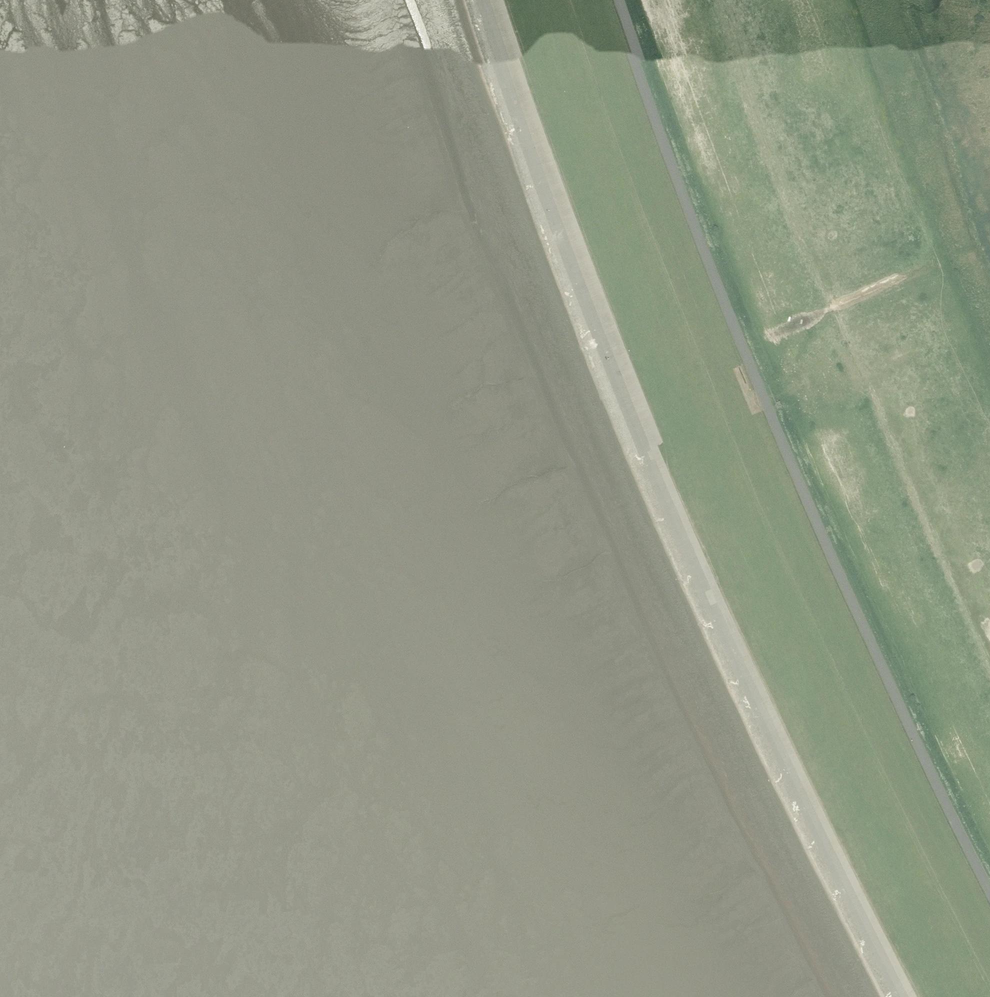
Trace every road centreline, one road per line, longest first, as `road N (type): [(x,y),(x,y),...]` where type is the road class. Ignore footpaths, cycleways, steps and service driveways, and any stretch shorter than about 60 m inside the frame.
road 1 (track): [(917,996),(712,570),(574,233),(493,0)]

